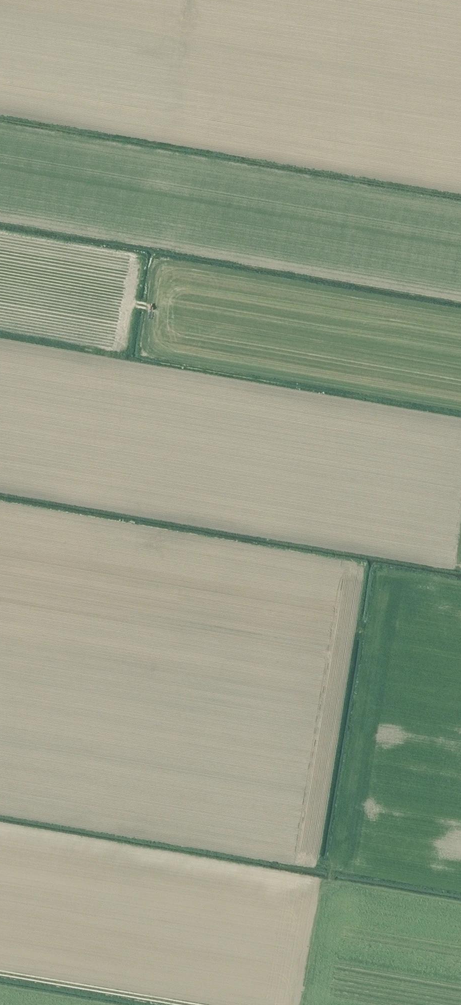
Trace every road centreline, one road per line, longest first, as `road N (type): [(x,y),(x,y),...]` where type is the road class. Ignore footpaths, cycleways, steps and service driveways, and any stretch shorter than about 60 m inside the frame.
road 1 (track): [(170,1004),(0,975)]

